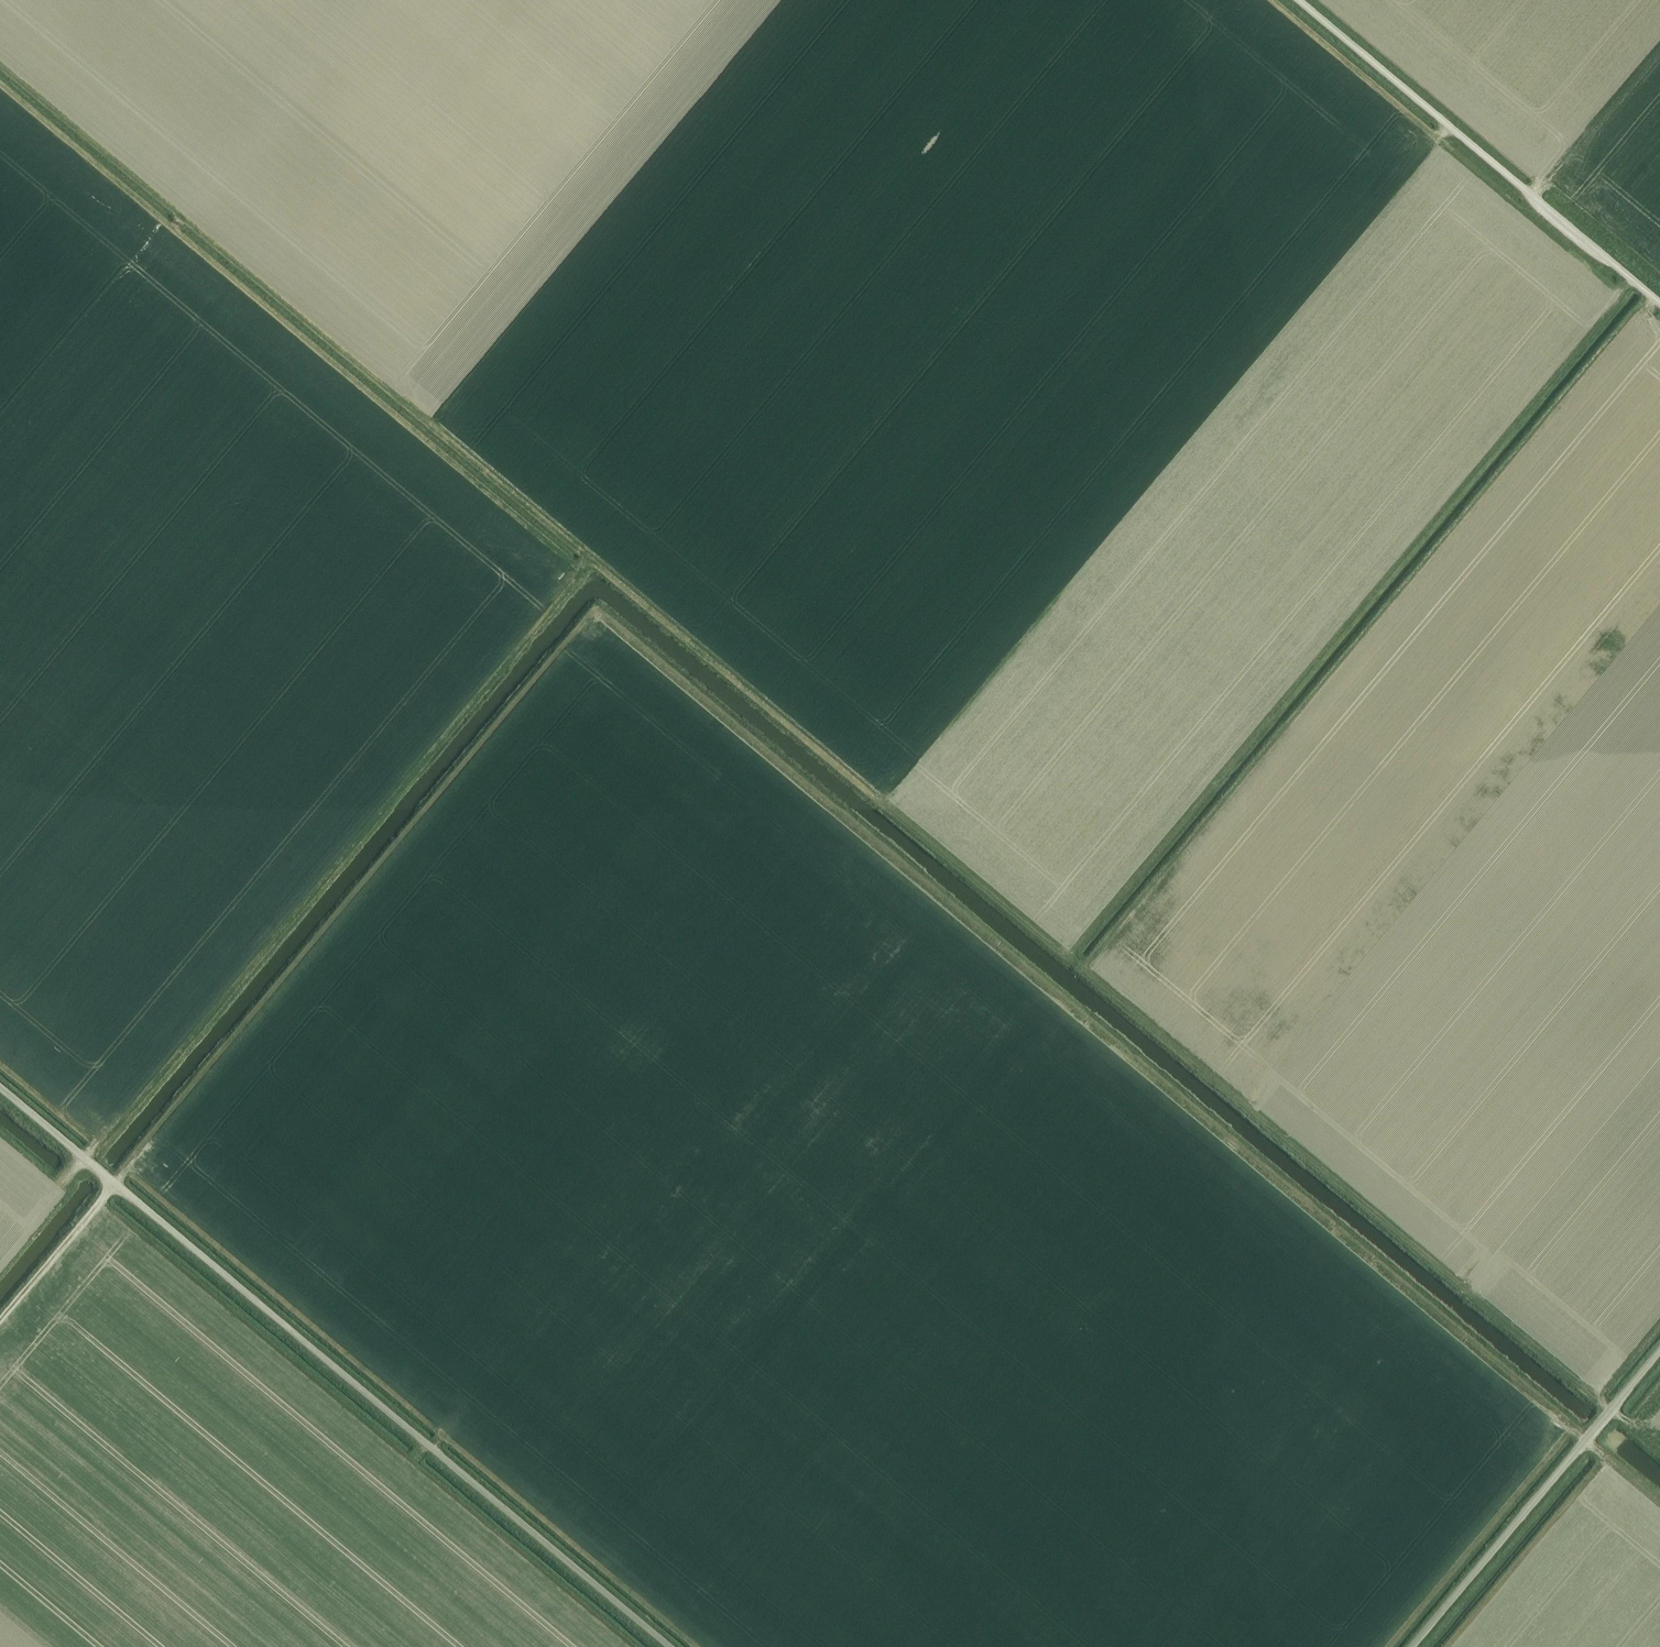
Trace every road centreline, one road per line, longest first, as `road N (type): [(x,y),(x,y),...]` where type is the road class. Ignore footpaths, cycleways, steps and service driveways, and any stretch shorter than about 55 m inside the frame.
road 1 (unclassified): [(668,1646),(0,1091)]
road 2 (unclassified): [(1659,306),(1296,0)]
road 3 (unclassified): [(1413,1646),(1659,1351)]

